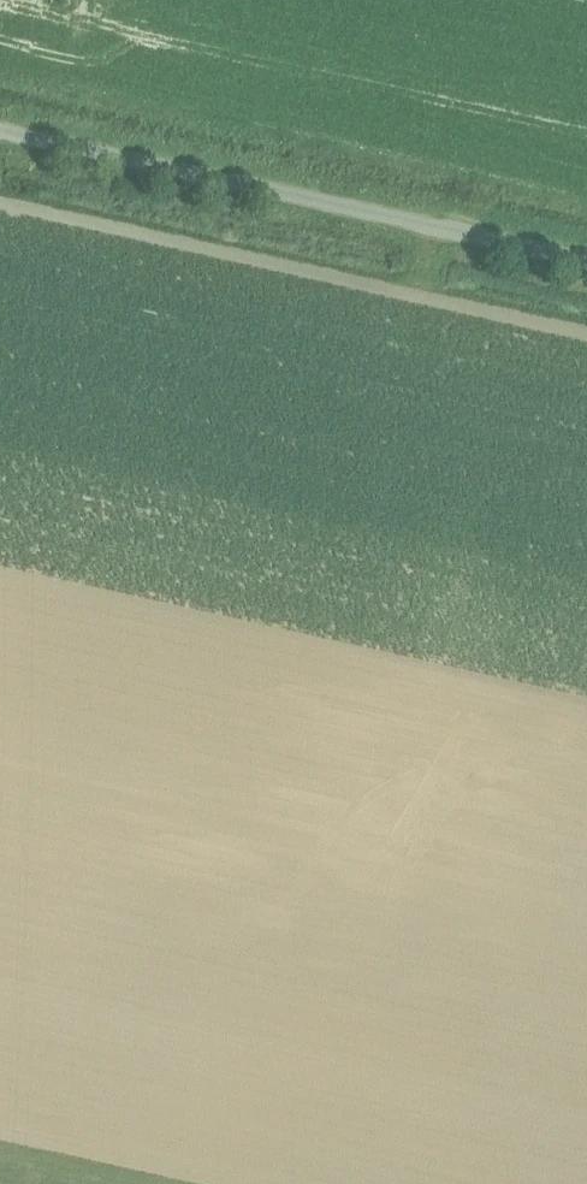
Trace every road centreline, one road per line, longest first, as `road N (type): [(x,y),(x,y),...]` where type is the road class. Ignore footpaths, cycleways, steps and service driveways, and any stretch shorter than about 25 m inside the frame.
road 1 (unclassified): [(0,148),(586,272)]

